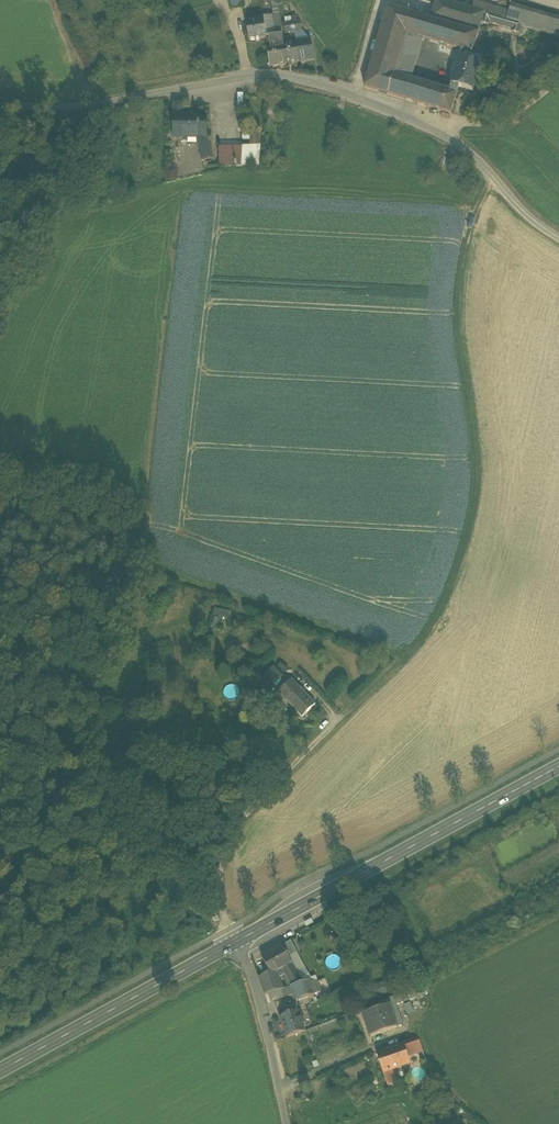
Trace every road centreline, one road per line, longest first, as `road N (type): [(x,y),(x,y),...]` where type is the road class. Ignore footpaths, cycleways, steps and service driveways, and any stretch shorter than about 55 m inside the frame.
road 1 (residential): [(558,237),(441,134),(320,82),(249,77),(93,107),(0,104)]
road 2 (track): [(494,177),(457,268),(454,316),(484,486),(446,612),(397,664)]
road 3 (track): [(229,929),(97,846),(56,672),(42,646),(0,648)]
road 4 (secondary): [(237,941),(558,766)]
road 5 (unclassified): [(229,929),(221,862),(239,829),(397,664)]
road 6 (secondary): [(0,1071),(237,941)]
road 7 (residential): [(287,1123),(237,941)]
road 8 (track): [(441,134),(457,120),(488,123),(521,110),(558,79)]

